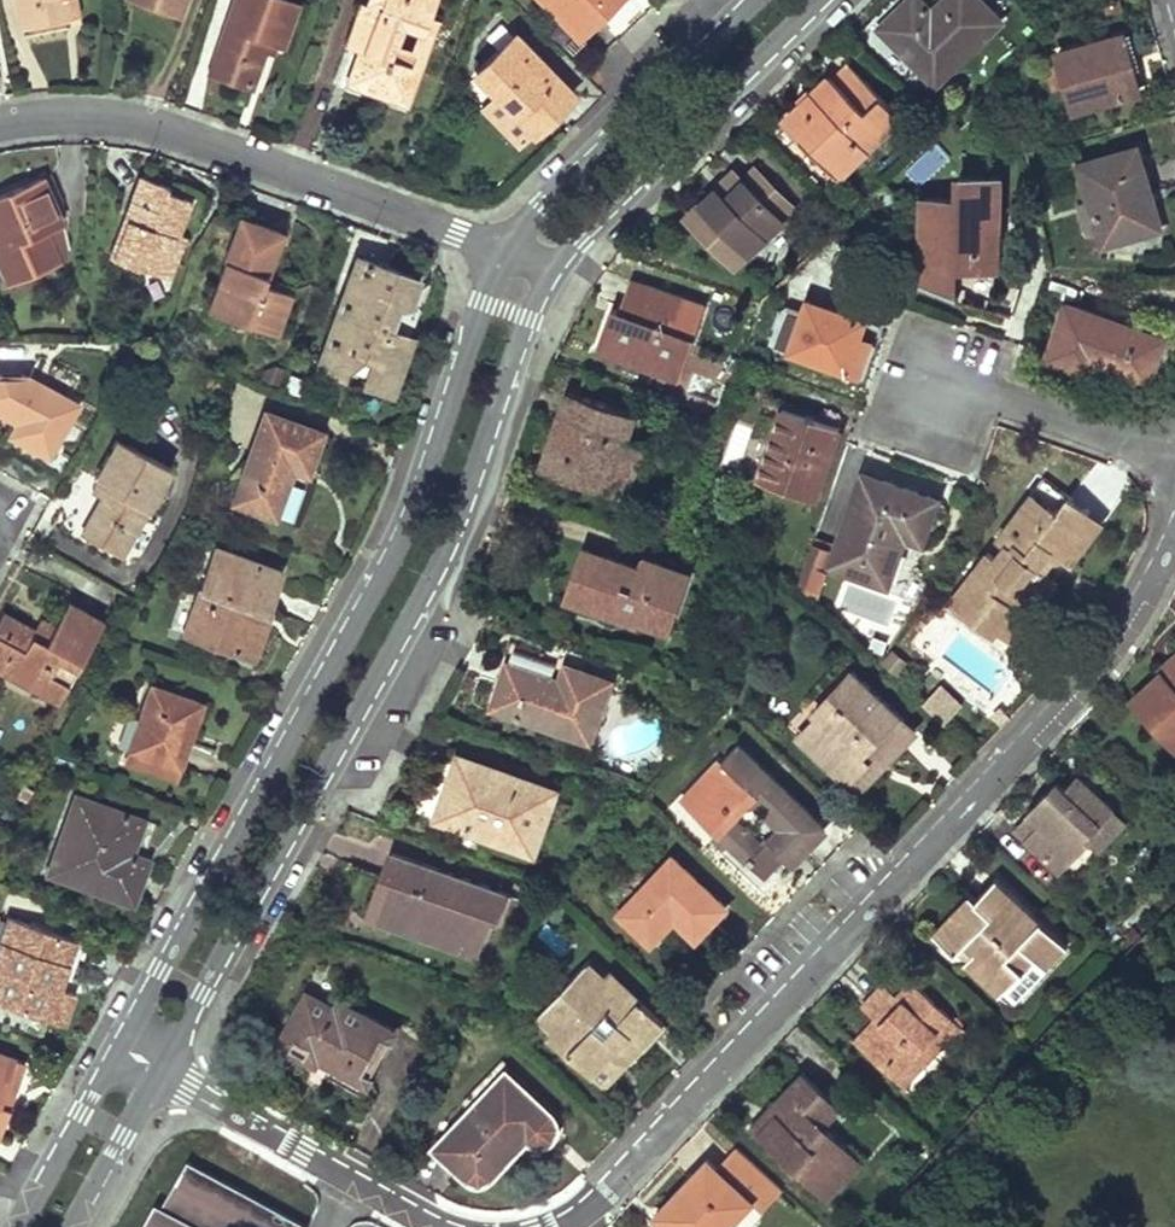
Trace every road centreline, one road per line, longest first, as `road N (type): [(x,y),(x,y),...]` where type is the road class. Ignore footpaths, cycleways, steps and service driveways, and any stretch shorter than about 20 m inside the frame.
road 1 (residential): [(1174,535),(1025,732),(778,1006),(617,1178),(544,1226)]
road 2 (residential): [(160,1069),(448,552),(526,319),(551,268)]
road 3 (residential): [(504,249),(406,533),(119,1045)]
road 4 (residential): [(0,124),(69,115),(159,127),(504,249)]
road 5 (residential): [(551,268),(818,0)]
road 6 (residential): [(739,0),(504,249)]
road 7 (residential): [(449,1226),(160,1069)]
road 8 (residential): [(1174,457),(1103,449),(946,384)]
road 9 (residential): [(119,1045),(17,1226)]
road 10 (residential): [(71,1226),(160,1069)]

